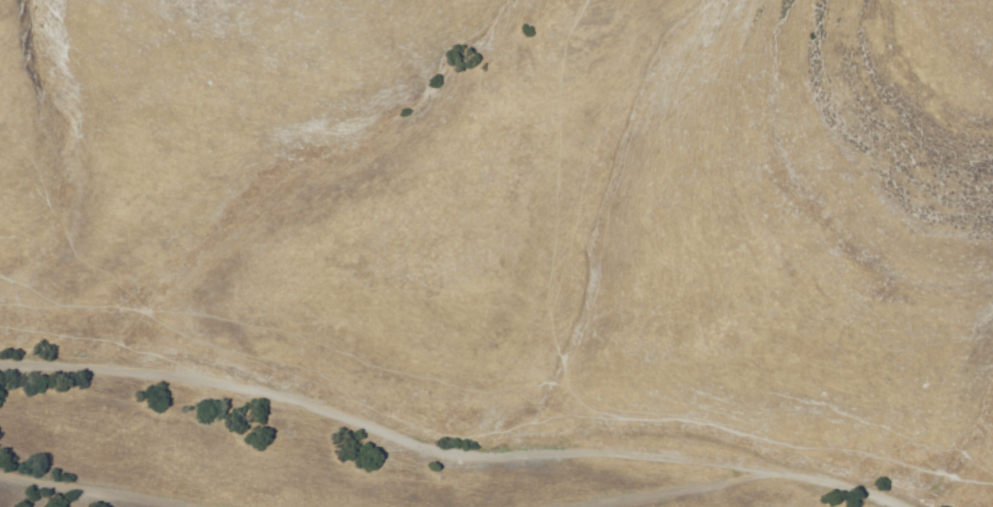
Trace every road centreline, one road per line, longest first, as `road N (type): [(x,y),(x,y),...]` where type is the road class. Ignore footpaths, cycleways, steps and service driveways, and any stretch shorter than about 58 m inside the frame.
road 1 (track): [(475,506),(465,493),(244,446),(0,425)]
road 2 (track): [(0,484),(139,506)]

